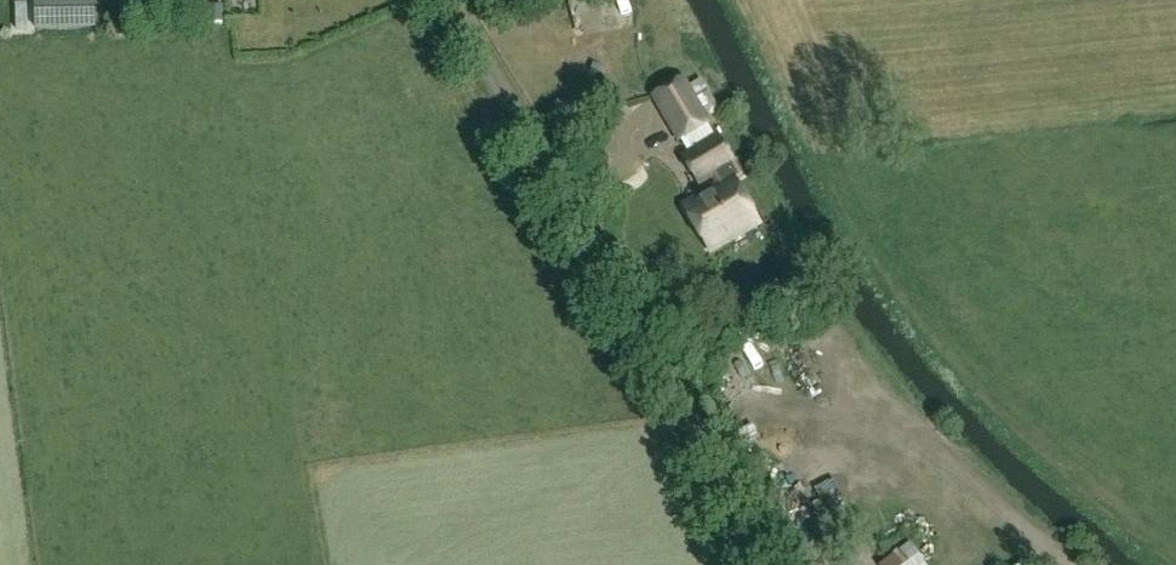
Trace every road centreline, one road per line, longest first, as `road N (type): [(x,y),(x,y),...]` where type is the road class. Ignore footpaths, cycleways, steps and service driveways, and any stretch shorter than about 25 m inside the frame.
road 1 (unclassified): [(776,564),(440,0)]

